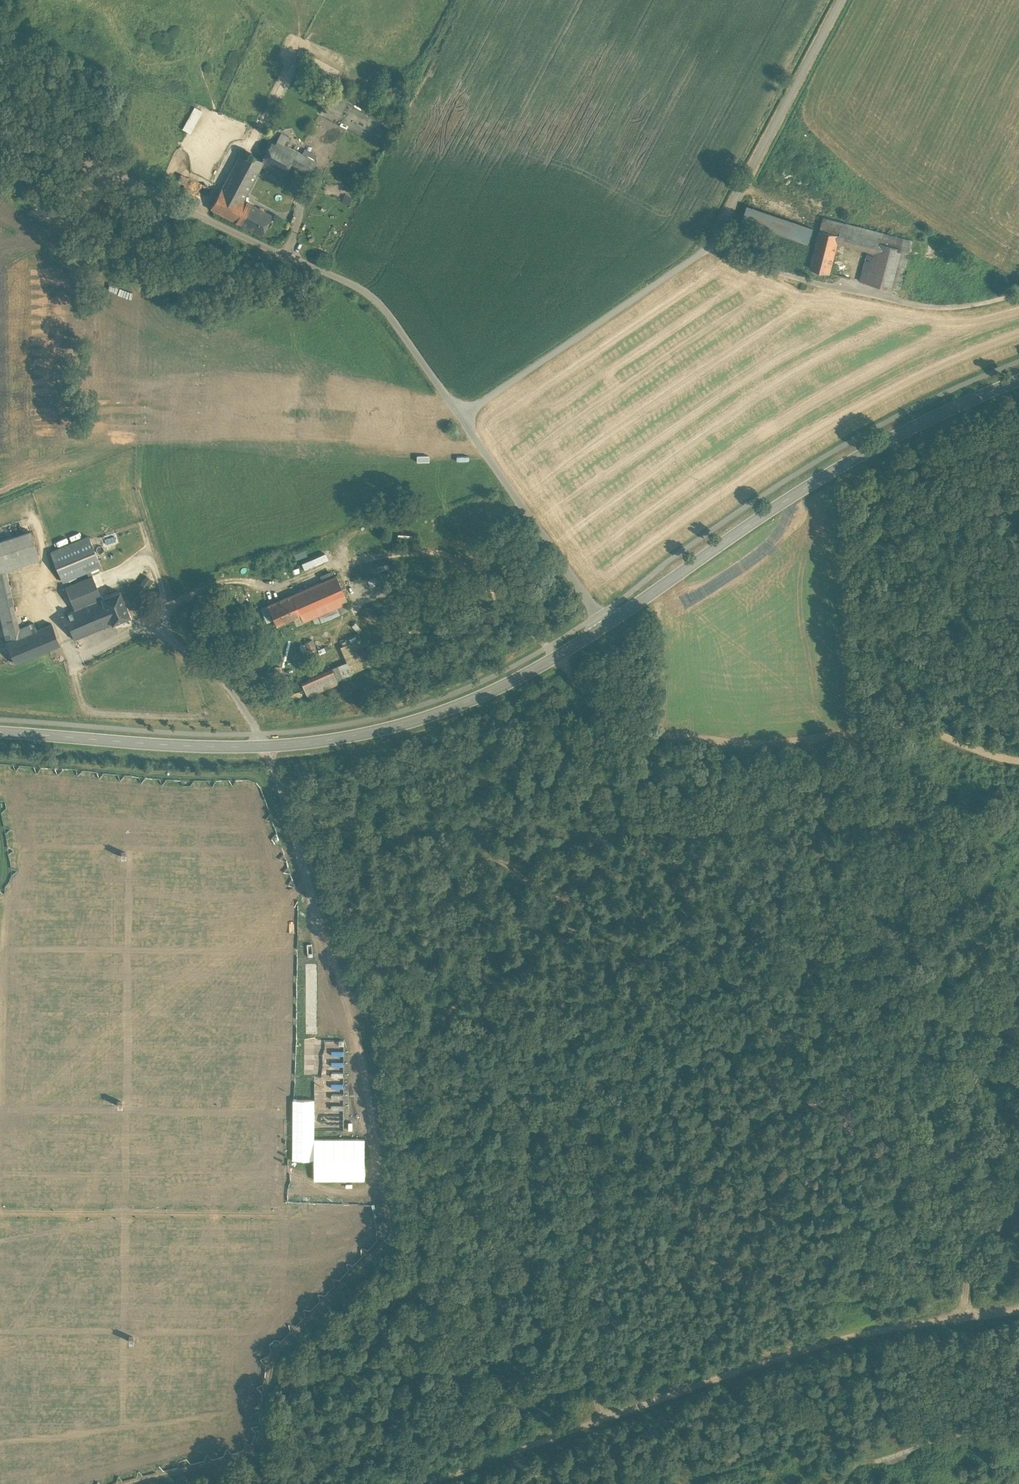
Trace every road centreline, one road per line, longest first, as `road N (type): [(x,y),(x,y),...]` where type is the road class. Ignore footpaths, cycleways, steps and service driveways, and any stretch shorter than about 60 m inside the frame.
road 1 (unclassified): [(607,624),(385,312),(350,284),(101,169),(0,134)]
road 2 (tertiary): [(0,732),(153,745),(328,741),(456,707),(607,624)]
road 3 (track): [(840,0),(706,249),(461,417)]
road 4 (tertiary): [(607,624),(835,469),(1018,380)]
road 5 (track): [(706,249),(911,307),(964,308),(1018,295)]
road 6 (track): [(1018,1436),(978,1430),(864,1463),(840,1483)]

